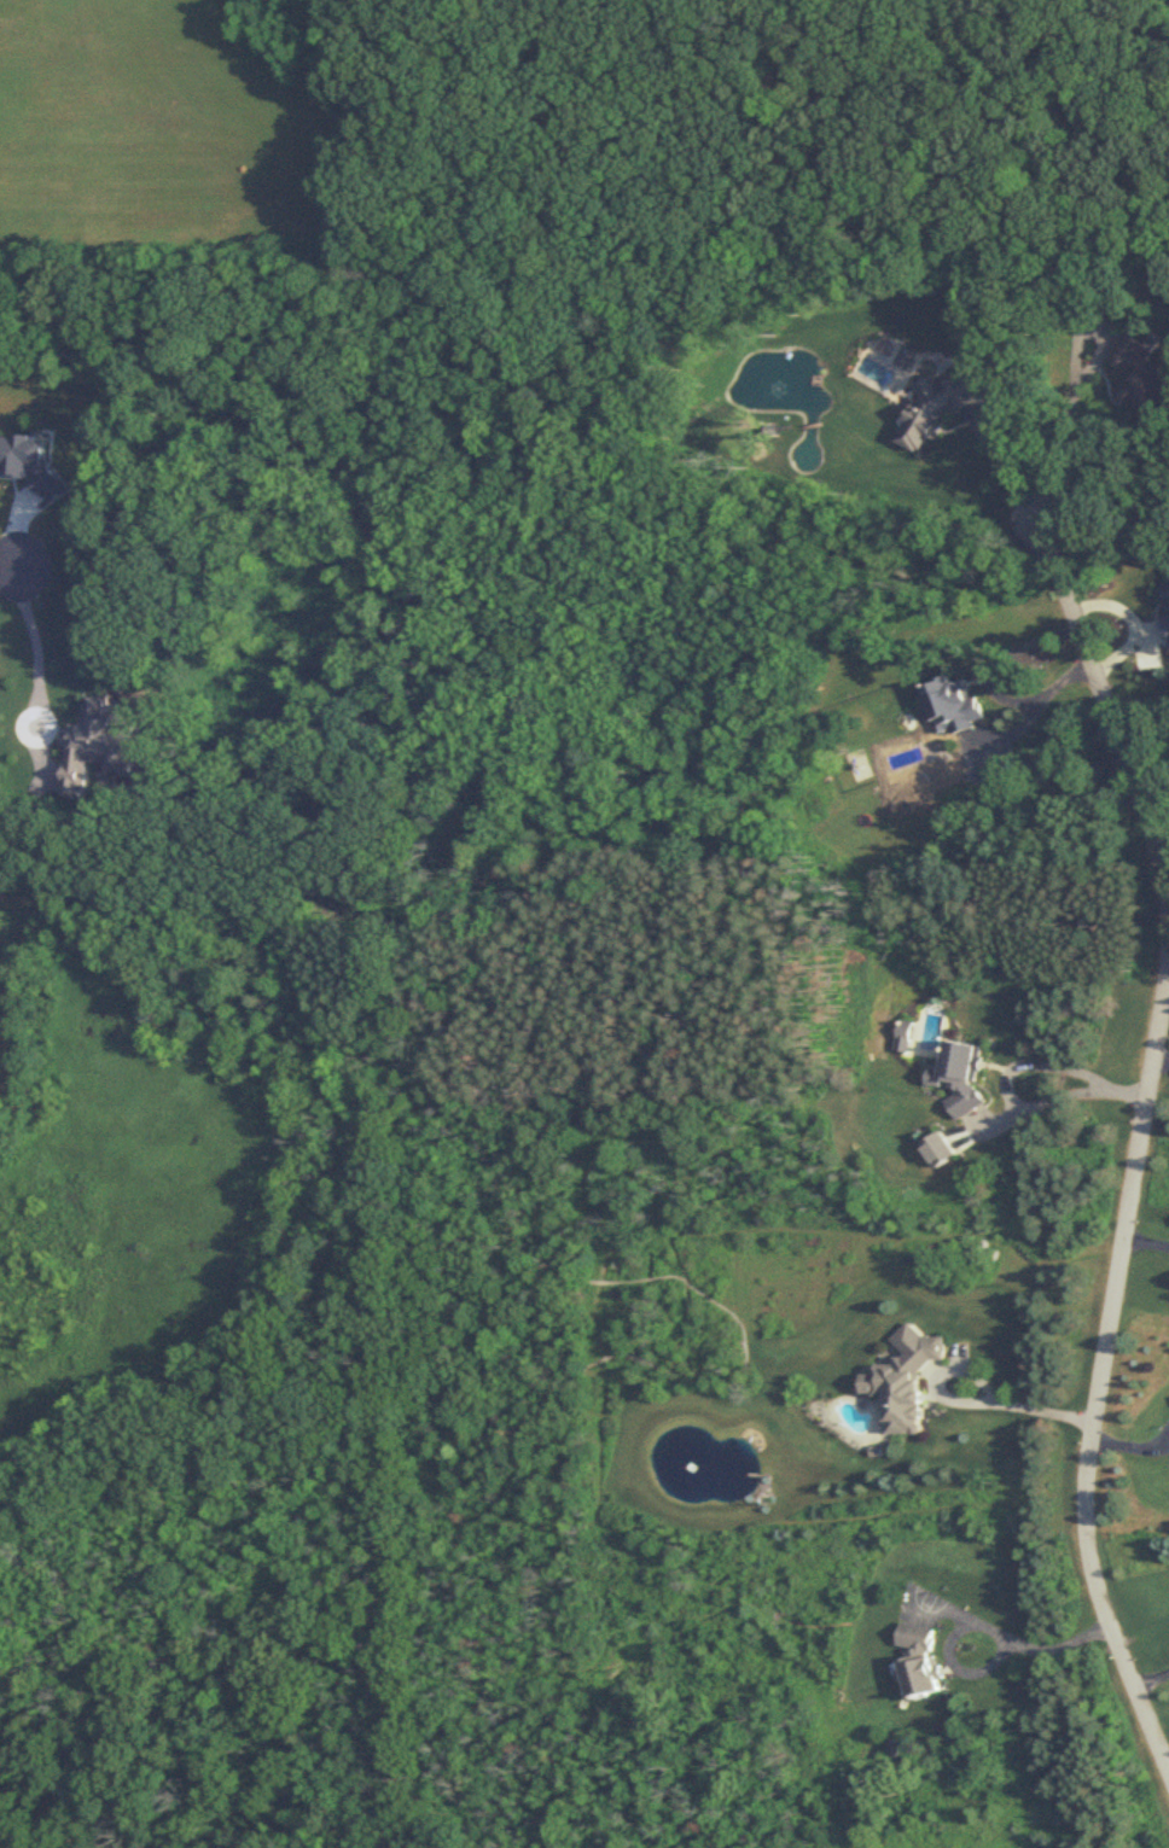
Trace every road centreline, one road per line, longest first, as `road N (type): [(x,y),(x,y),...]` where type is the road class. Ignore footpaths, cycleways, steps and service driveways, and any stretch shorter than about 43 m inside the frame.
road 1 (residential): [(1168,1765),(1097,1581),(1087,1447),(1168,932)]
road 2 (residential): [(1168,901),(1041,518)]

